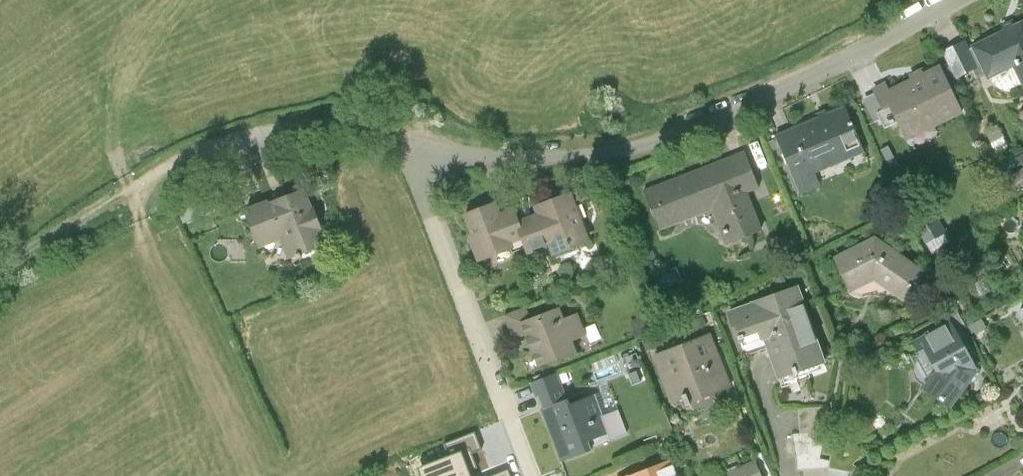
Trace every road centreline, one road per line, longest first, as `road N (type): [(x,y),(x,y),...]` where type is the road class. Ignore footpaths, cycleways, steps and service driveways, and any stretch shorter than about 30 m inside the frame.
road 1 (residential): [(952,0),(724,123),(562,165),(304,132),(178,162)]
road 2 (track): [(178,162),(0,281)]

